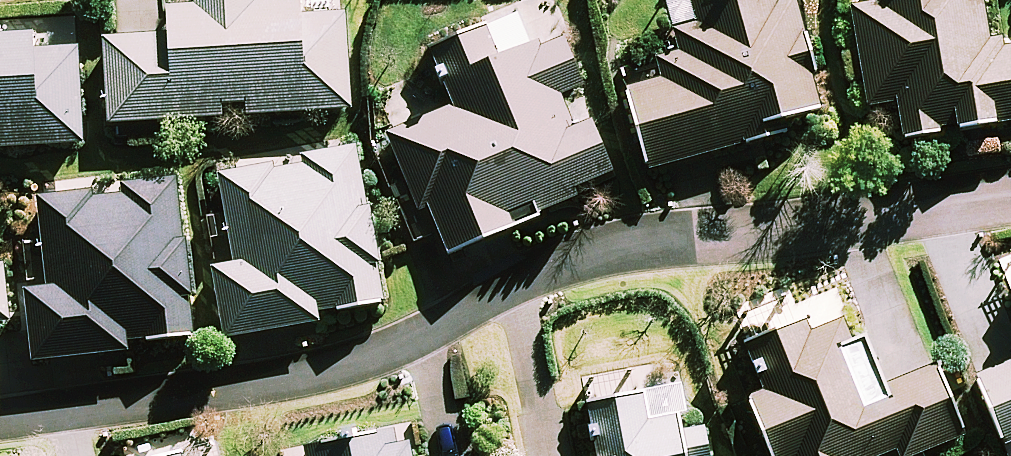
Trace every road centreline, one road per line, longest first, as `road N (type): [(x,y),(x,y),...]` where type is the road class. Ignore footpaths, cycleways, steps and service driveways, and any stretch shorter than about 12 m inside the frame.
road 1 (residential): [(1010,189),(662,237),(564,261),(338,366),(0,420)]

